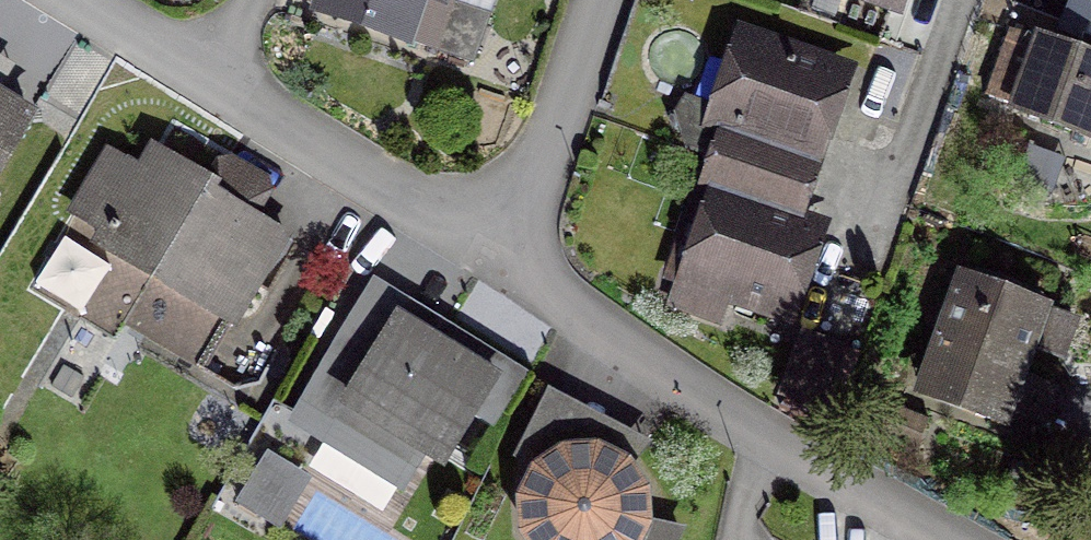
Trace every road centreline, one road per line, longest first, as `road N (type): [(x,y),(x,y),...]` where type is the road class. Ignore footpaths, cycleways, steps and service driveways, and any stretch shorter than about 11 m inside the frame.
road 1 (residential): [(498,242),(854,491),(947,539)]
road 2 (residential): [(225,78),(498,242)]
road 3 (residential): [(498,242),(563,107),(600,0)]
road 4 (residential): [(95,0),(225,78)]

